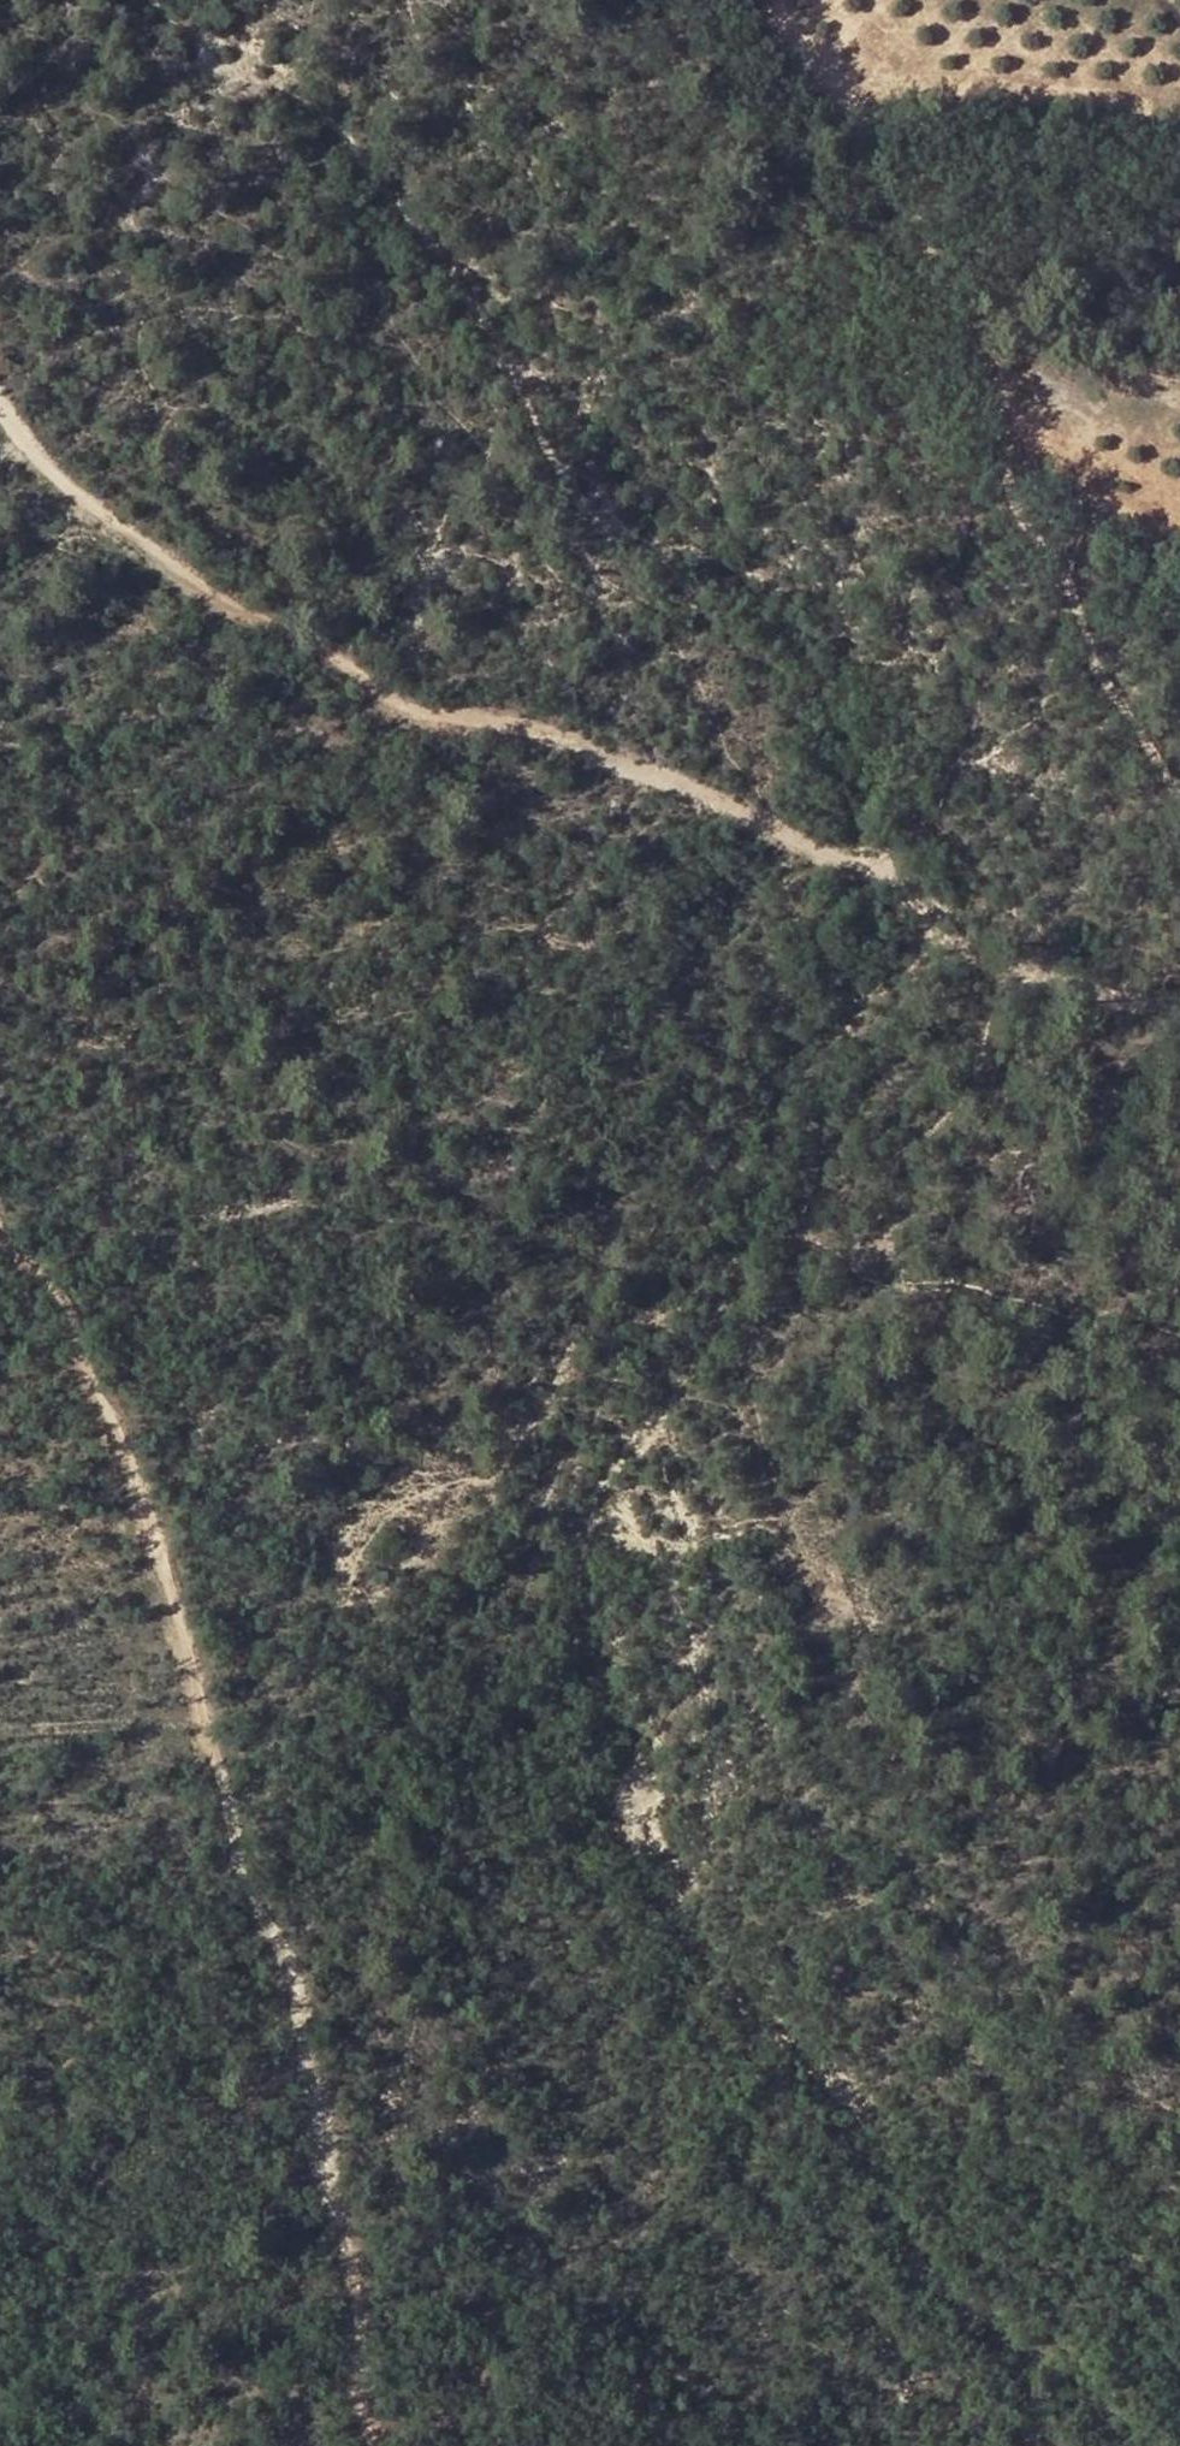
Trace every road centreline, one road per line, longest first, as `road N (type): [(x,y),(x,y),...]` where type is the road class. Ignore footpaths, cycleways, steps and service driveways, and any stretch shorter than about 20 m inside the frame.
road 1 (track): [(1179,1029),(928,935),(892,892),(881,863),(827,858),(538,729),(395,705),(309,639),(184,581),(61,481),(0,405)]
road 2 (track): [(381,2445),(384,2396),(329,2083),(298,2010),(301,1975),(246,1873),(130,1461),(77,1322),(0,1235)]
road 3 (track): [(994,964),(988,1072),(929,1130),(840,1179),(822,1225),(835,1254),(903,1280),(1112,1313),(1179,1338)]

